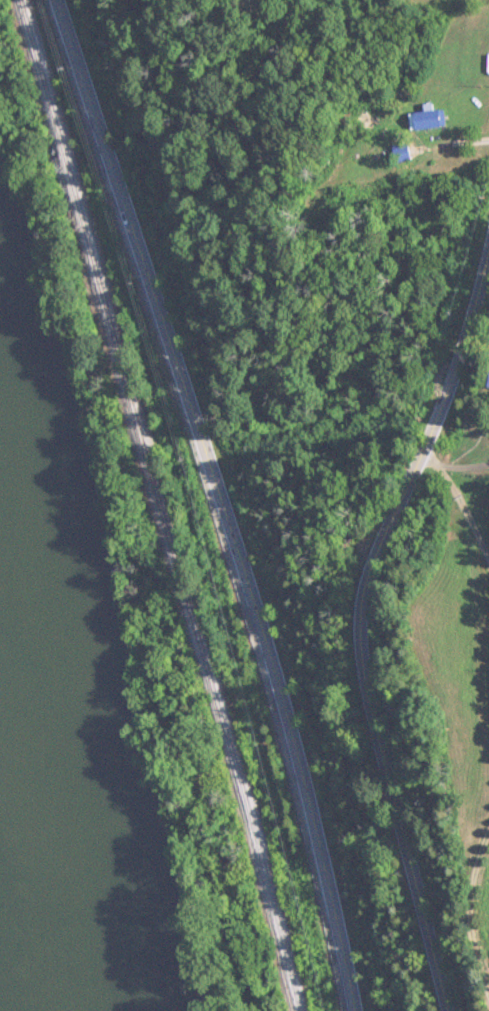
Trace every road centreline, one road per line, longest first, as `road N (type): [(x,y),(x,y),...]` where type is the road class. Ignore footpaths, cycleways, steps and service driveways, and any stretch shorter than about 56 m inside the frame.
road 1 (secondary): [(357,1010),(256,606),(59,0)]
road 2 (residential): [(442,1010),(394,827),(360,619),(378,546),(427,446),(488,244)]

